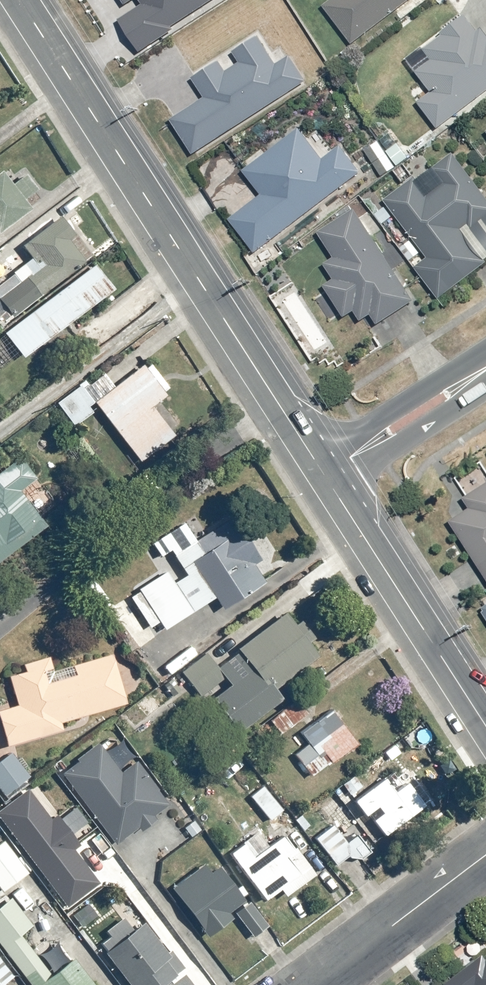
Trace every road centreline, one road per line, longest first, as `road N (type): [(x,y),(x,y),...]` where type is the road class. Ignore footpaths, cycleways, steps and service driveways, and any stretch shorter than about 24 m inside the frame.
road 1 (residential): [(18,0),(325,476)]
road 2 (residential): [(325,476),(485,725)]
road 3 (residential): [(314,984),(485,855)]
road 4 (residential): [(325,476),(485,370)]

